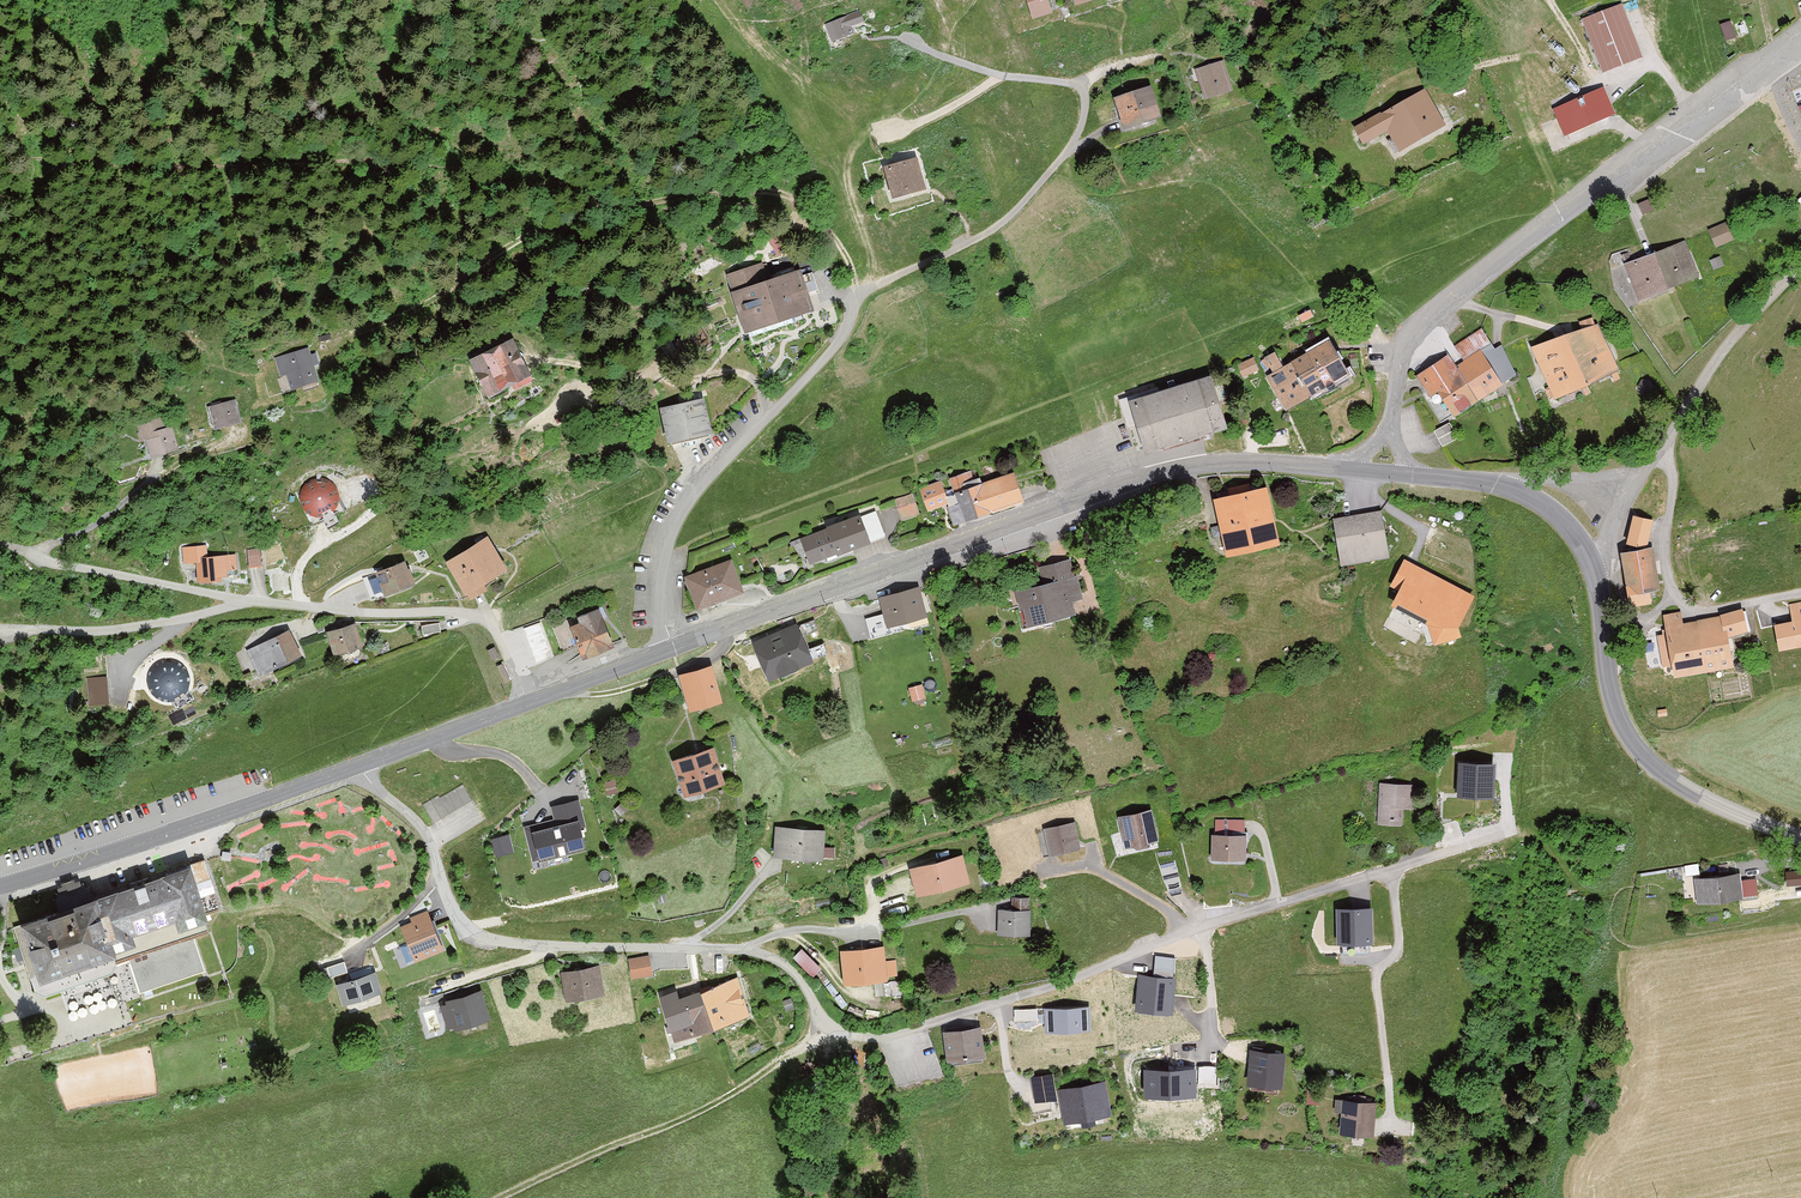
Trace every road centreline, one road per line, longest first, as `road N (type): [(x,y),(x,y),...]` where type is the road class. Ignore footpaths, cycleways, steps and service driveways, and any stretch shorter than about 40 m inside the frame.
road 1 (residential): [(359,767),(424,833),(451,910),(474,937),(750,951),(798,983),(824,1025),(871,1038),(1513,832)]
road 2 (residential): [(670,648),(661,564),(697,487),(838,342),(854,302),(1004,222),(1067,150),(1077,126),(1083,101),(1076,86),(1012,81),(921,51),(885,25),(857,26)]
road 3 (tertiary): [(670,648),(1144,477),(1220,461),(1341,470)]
road 4 (unclassified): [(1391,425),(1412,341),(1477,280),(1800,36)]
road 5 (tertiary): [(1593,564),(1607,684),(1633,744),(1685,788),(1800,838)]
road 6 (tertiary): [(0,886),(359,767)]
road 7 (tertiary): [(359,767),(670,648)]
road 8 (track): [(858,299),(828,233),(781,192),(600,205)]
road 9 (unclassified): [(1640,479),(1744,326),(1800,270)]
road 10 (track): [(600,205),(539,228),(420,307),(372,326)]
road 11 (unclassified): [(1454,477),(1640,479)]
road 12 (tertiary): [(1454,477),(1543,504),(1570,524),(1593,564)]
road 13 (track): [(564,689),(623,691),(713,655)]

